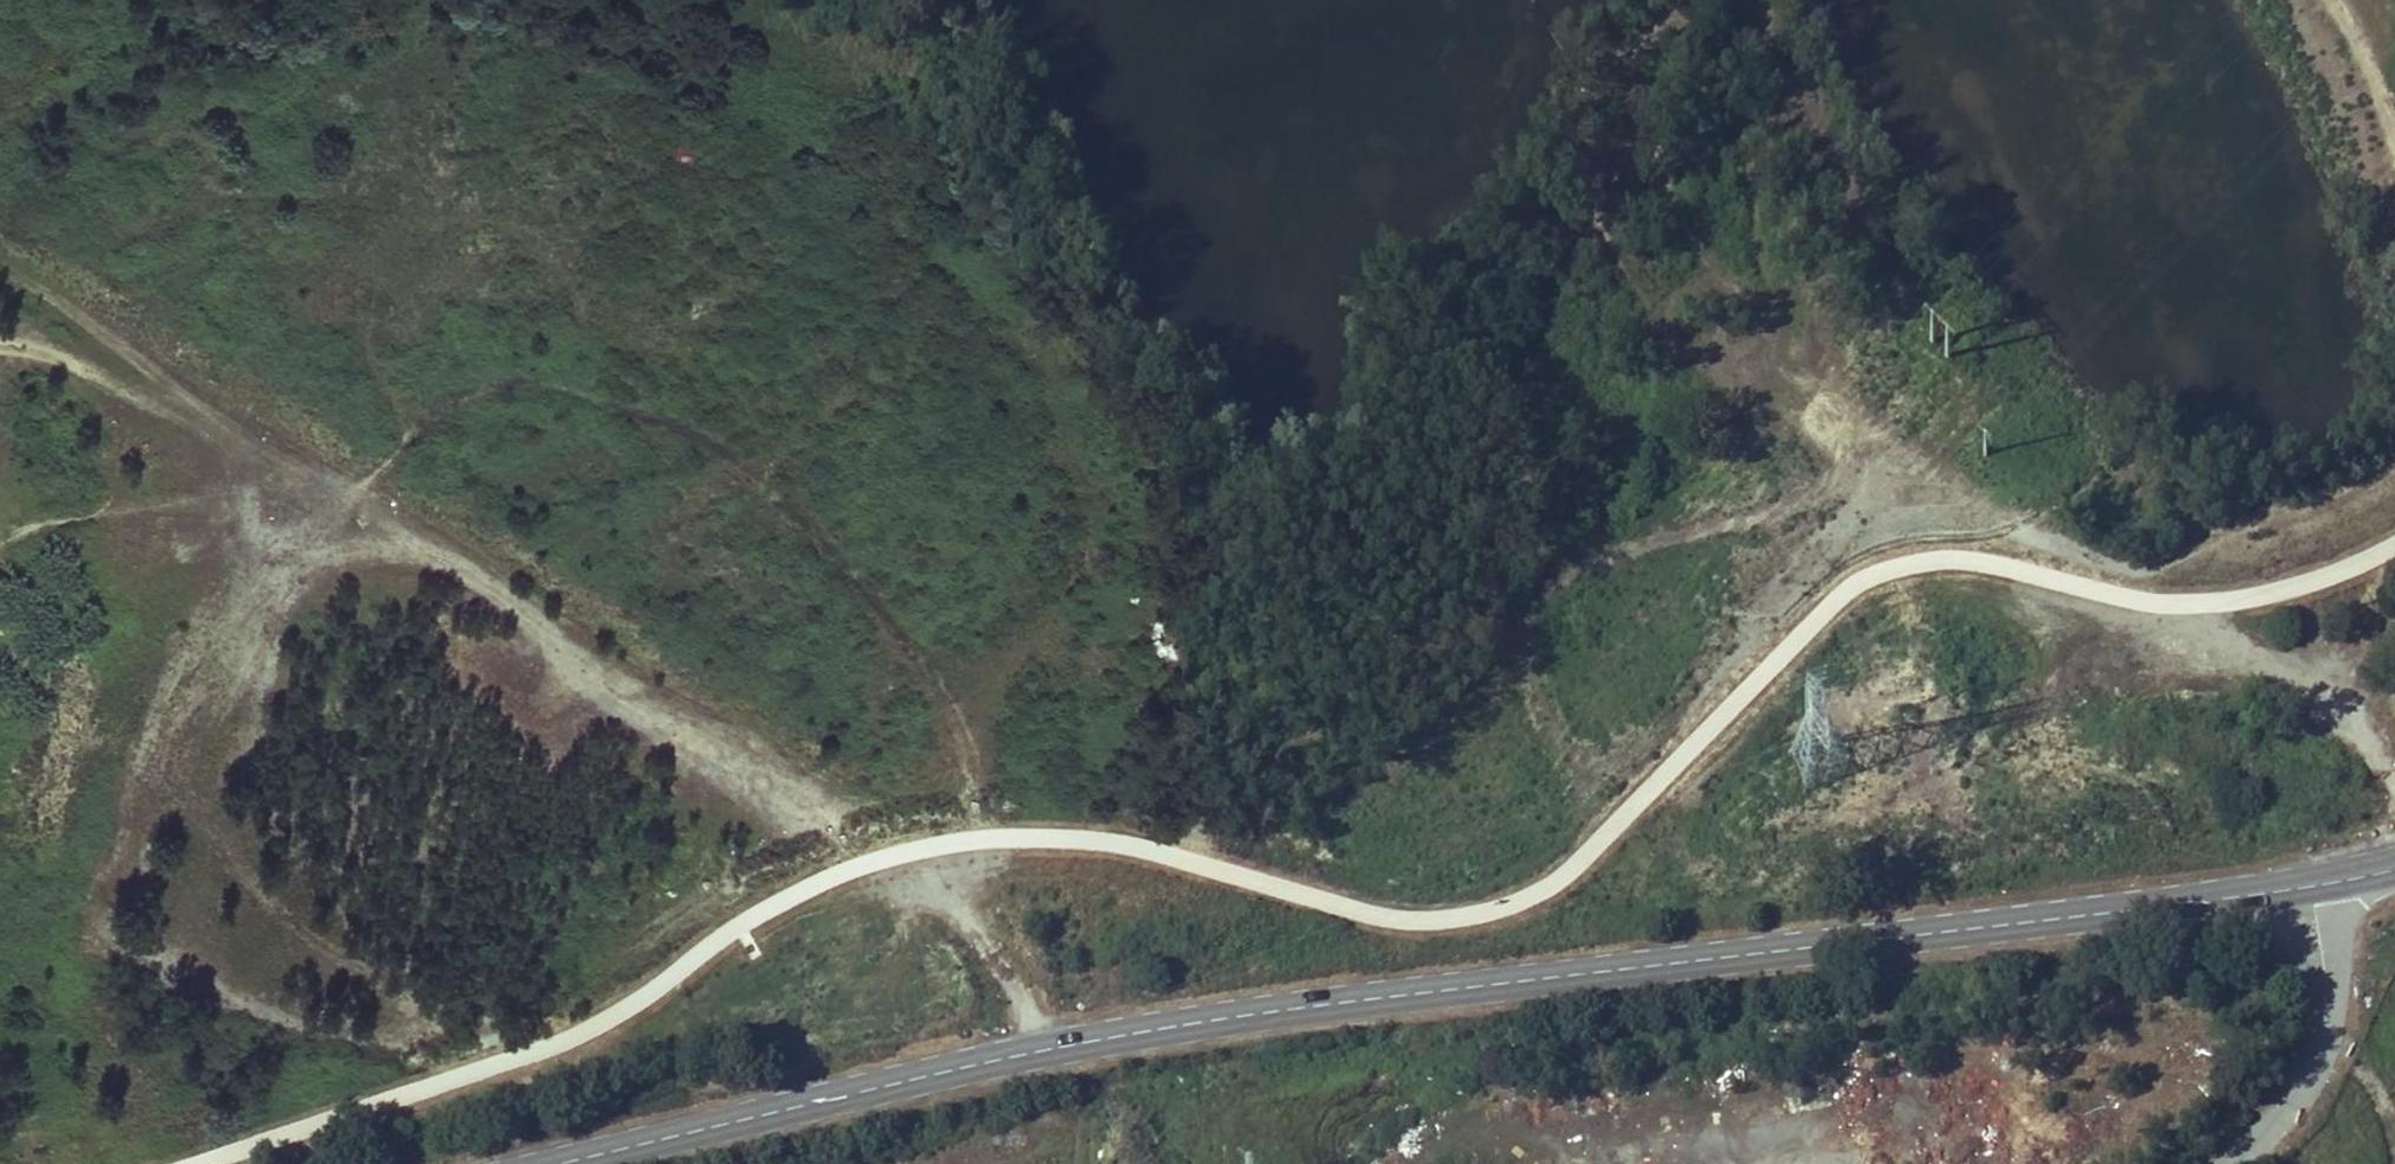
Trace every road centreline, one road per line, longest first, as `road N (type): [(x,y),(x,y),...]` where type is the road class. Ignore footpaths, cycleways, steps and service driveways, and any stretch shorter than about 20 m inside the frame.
road 1 (secondary): [(562,1163),(930,1075),(1224,1018),(2247,895),(2394,869)]
road 2 (track): [(2394,1148),(2381,1095),(2358,1069),(2313,1055)]

